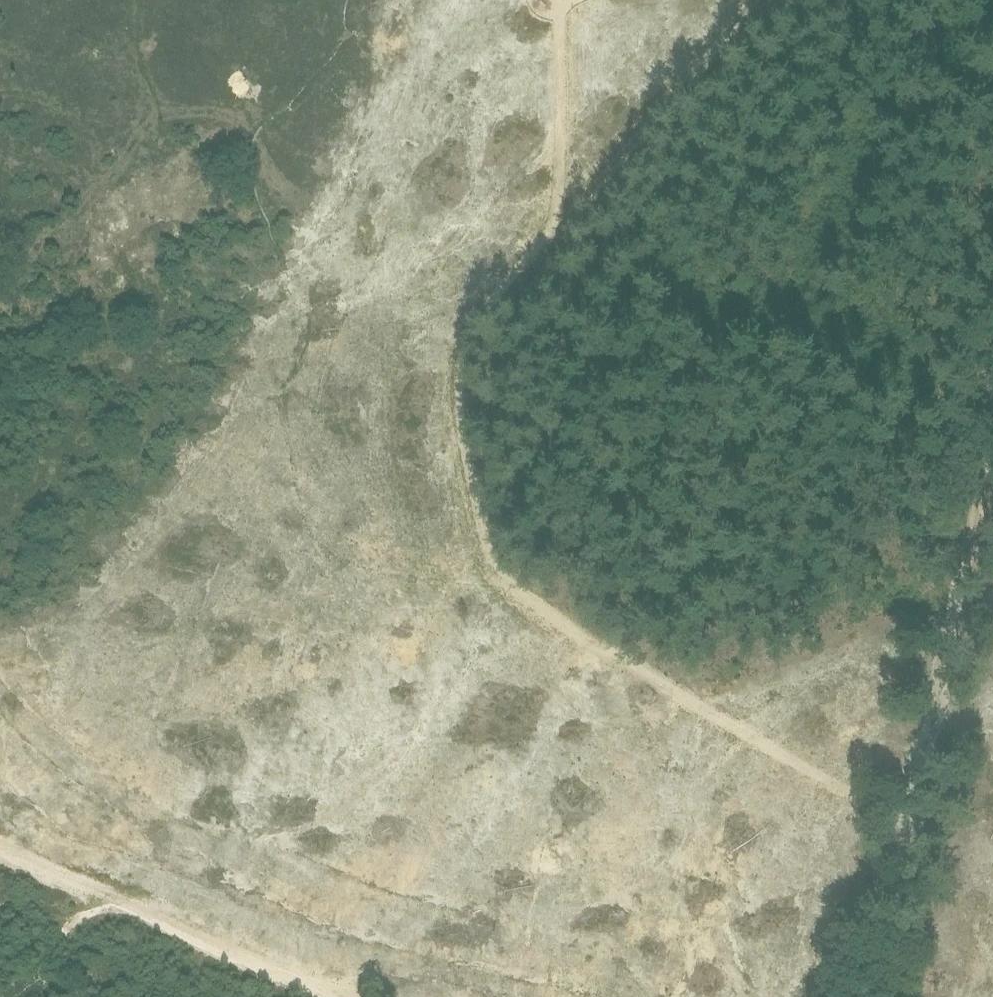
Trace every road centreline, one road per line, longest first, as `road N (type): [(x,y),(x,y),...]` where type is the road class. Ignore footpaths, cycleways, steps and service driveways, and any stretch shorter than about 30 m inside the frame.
road 1 (track): [(336,996),(0,852)]

